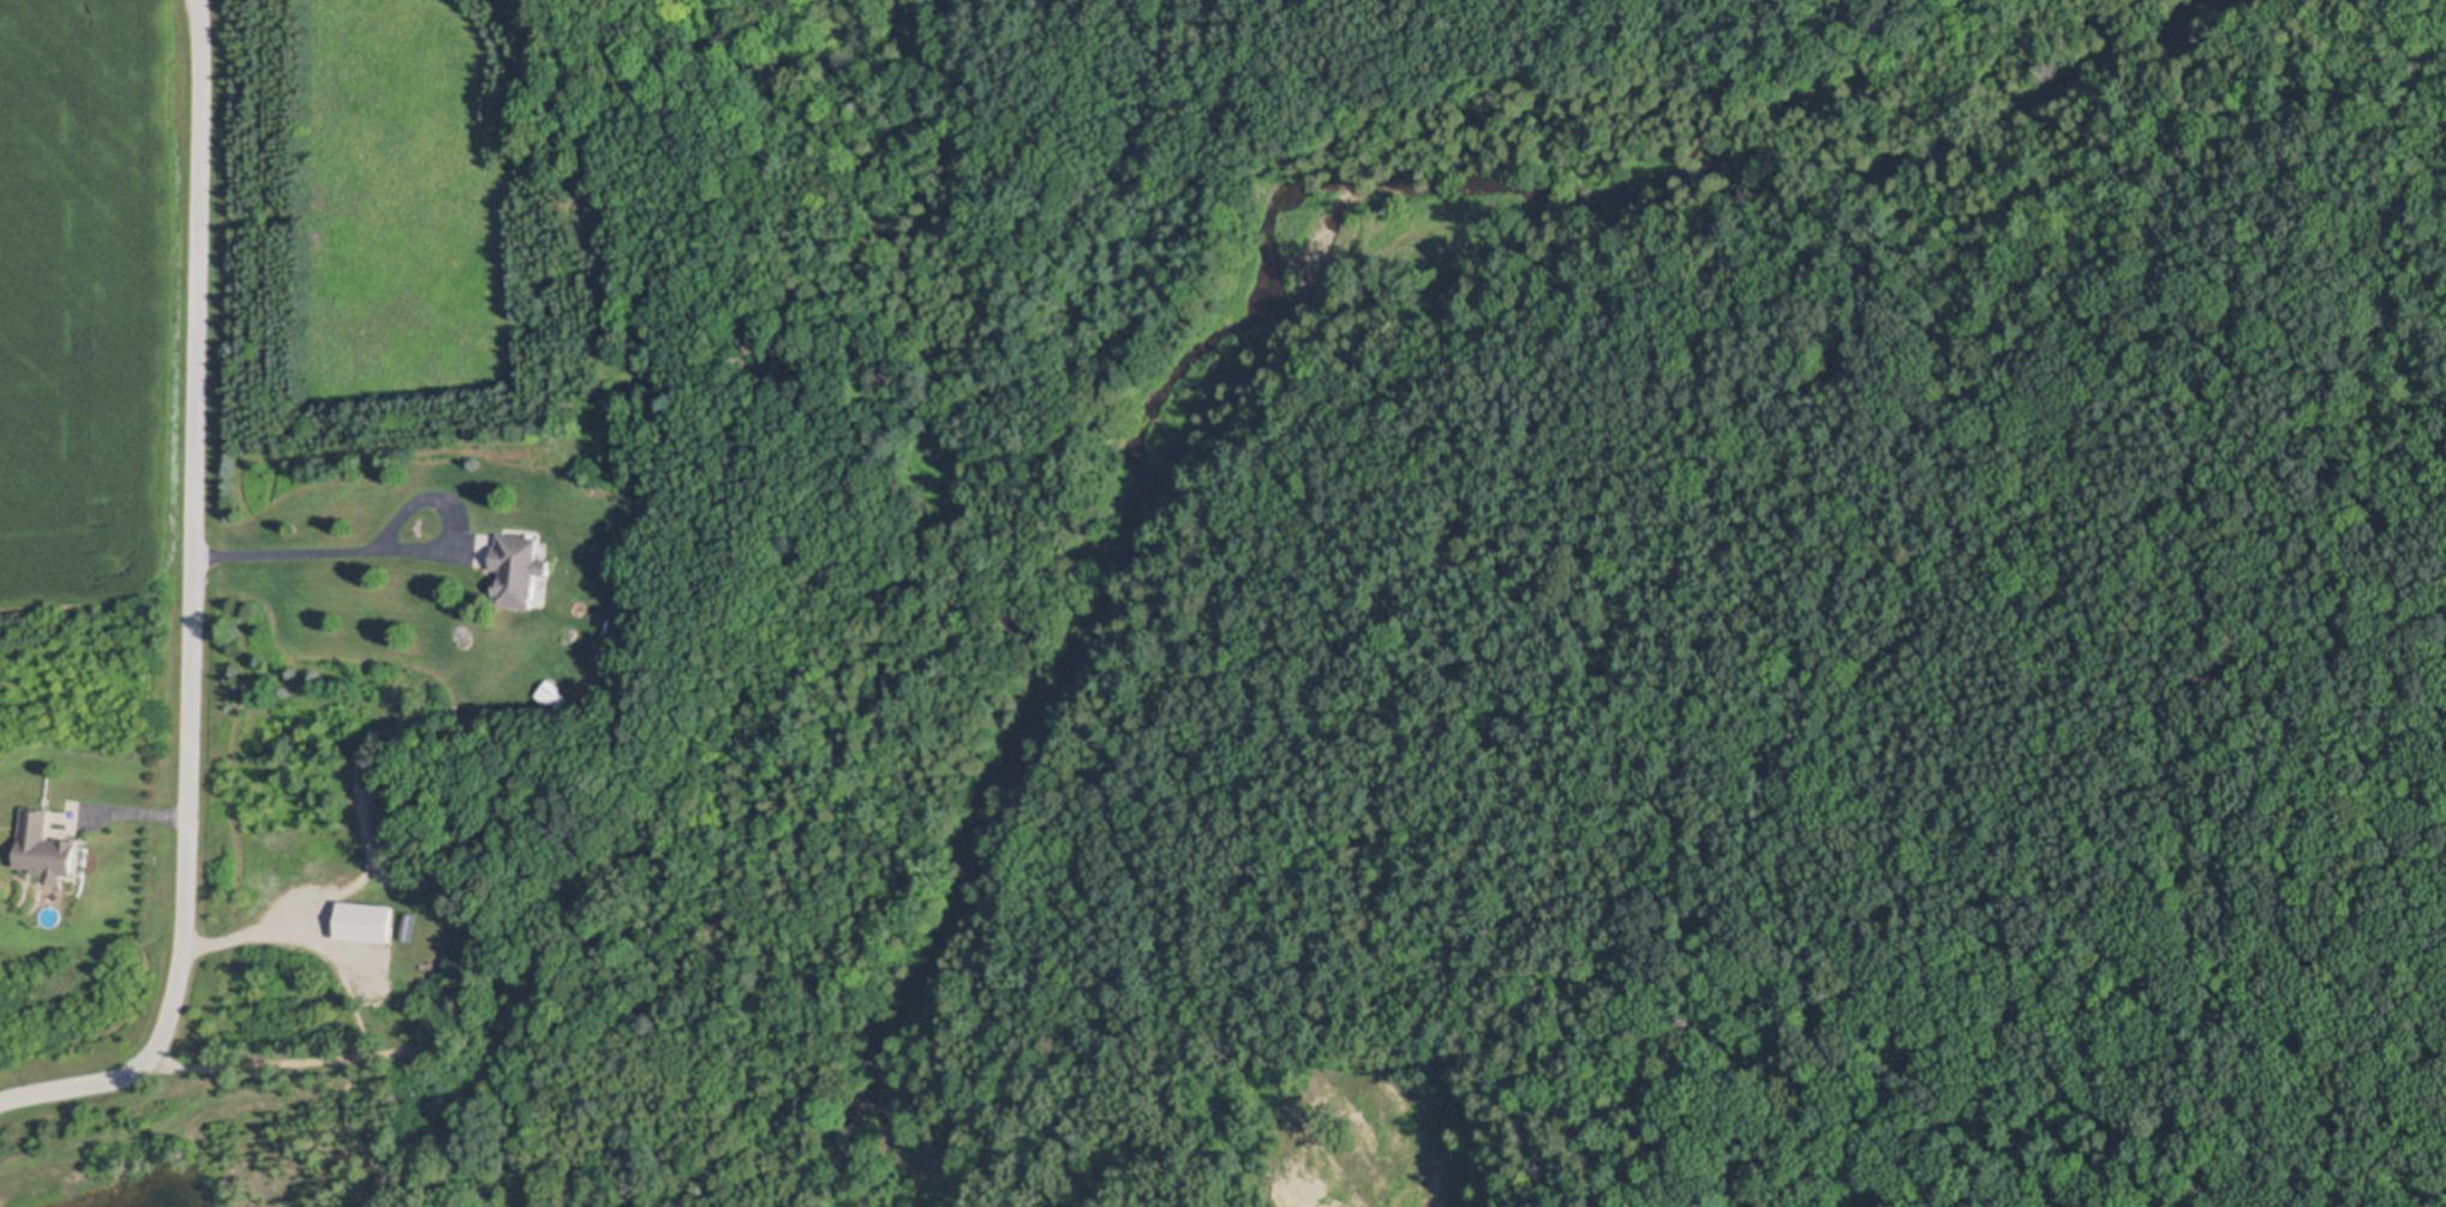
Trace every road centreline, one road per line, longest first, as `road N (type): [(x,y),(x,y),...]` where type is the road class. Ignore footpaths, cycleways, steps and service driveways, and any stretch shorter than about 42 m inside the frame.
road 1 (residential): [(0,1099),(136,1069),(165,1040),(190,939),(200,0)]

